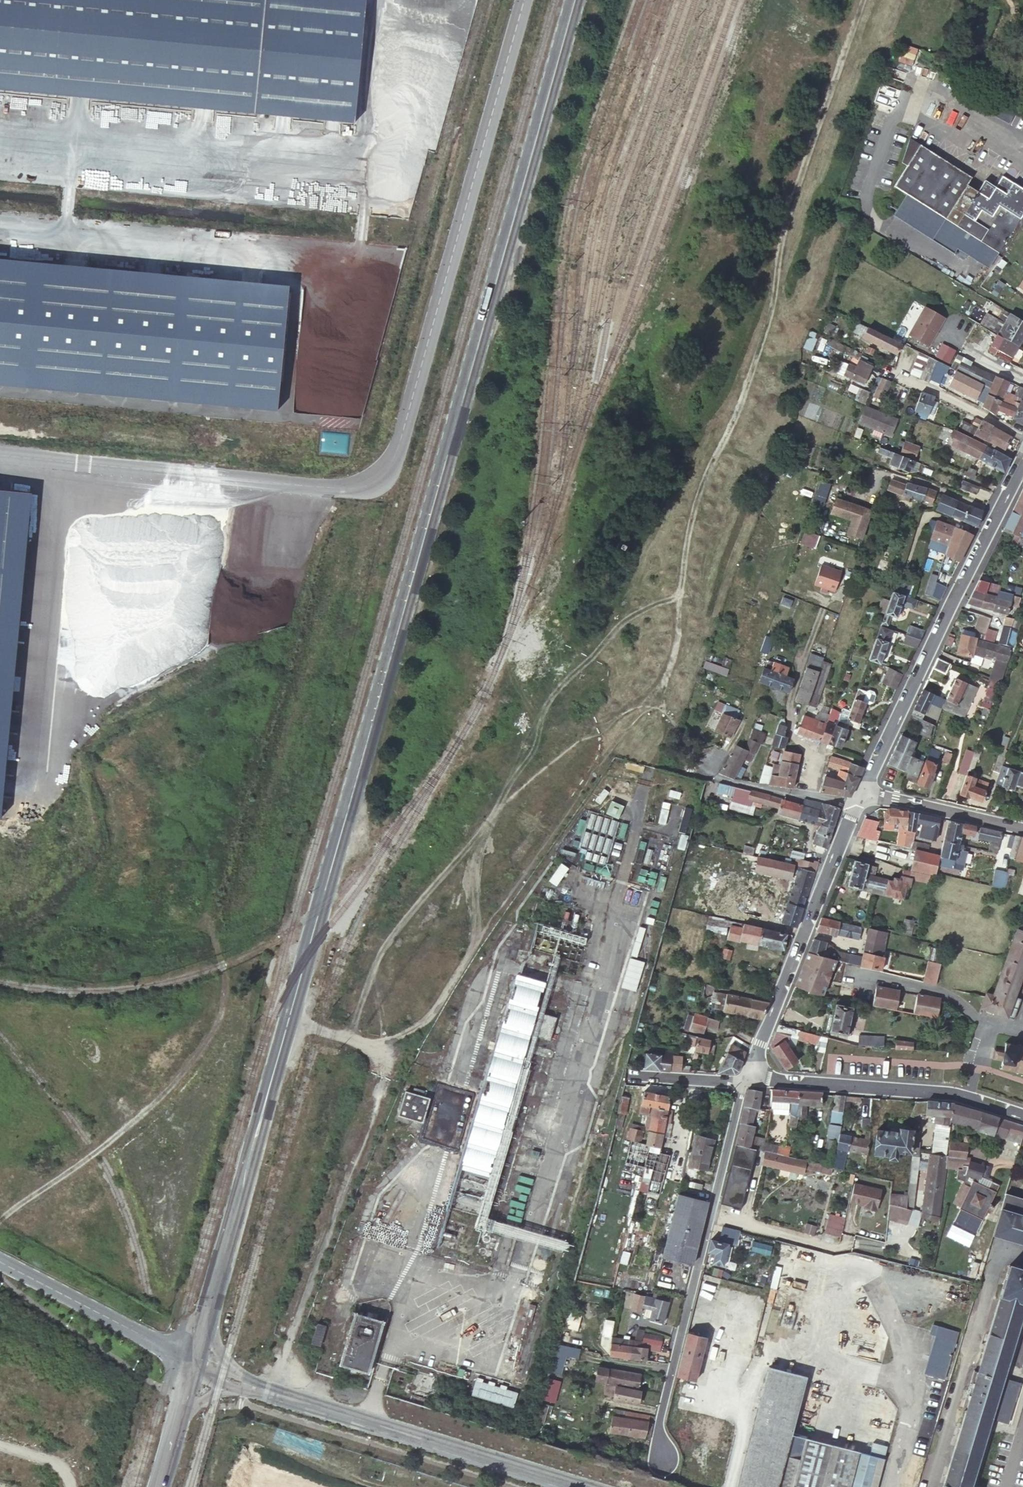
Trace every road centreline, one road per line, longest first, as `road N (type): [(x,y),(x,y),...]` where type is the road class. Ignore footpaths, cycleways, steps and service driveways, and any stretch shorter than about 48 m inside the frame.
road 1 (tertiary): [(190,1361),(575,0)]
road 2 (track): [(345,1039),(391,935),(485,824),(598,726),(632,709),(659,706),(679,639),(693,515),(769,321),(781,236),(863,0)]
road 3 (unclassified): [(525,0),(386,473),(372,483),(337,488),(0,455)]
road 4 (residential): [(660,1477),(660,1421),(745,1080)]
road 5 (tertiary): [(190,1361),(571,1486)]
road 6 (track): [(0,1221),(126,1129),(207,1043),(226,992),(211,927)]
road 7 (residential): [(863,791),(1022,460)]
road 8 (residential): [(745,1080),(857,805)]
road 9 (residential): [(745,1080),(963,1096)]
road 10 (tertiary): [(0,1262),(190,1361)]
road 11 (residential): [(963,1096),(983,1023),(941,993),(862,975)]
road 12 (residential): [(714,754),(709,771),(717,779),(857,805)]
road 13 (residential): [(863,791),(1022,828)]
road 14 (tertiary): [(155,1486),(190,1361)]
road 15 (residential): [(624,1078),(745,1080)]

